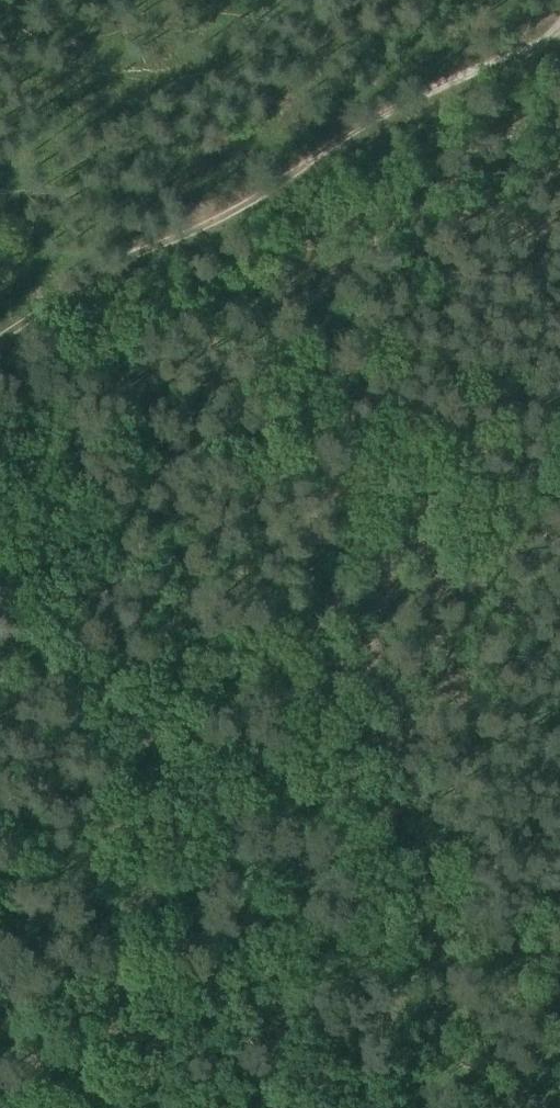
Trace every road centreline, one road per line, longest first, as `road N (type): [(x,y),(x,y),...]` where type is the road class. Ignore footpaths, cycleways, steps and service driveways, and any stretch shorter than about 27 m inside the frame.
road 1 (track): [(557,0),(539,36),(504,61),(0,330)]

